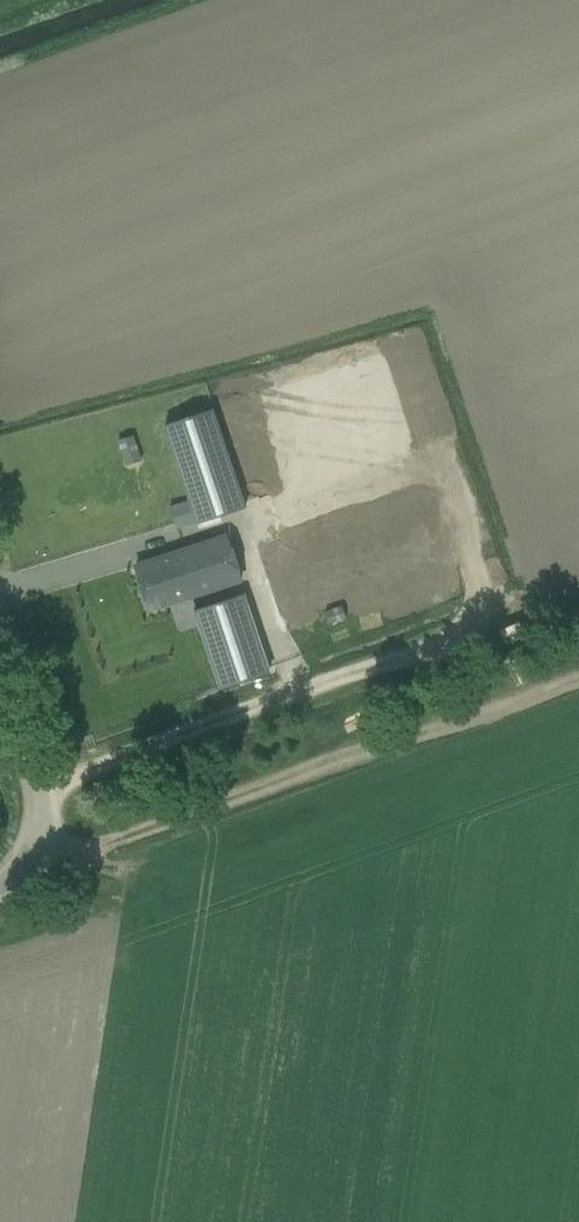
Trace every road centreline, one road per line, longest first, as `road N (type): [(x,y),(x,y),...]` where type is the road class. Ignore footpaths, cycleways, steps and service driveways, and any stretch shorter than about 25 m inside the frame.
road 1 (track): [(578,683),(4,892)]
road 2 (tertiary): [(0,894),(33,859),(45,816),(0,666)]

